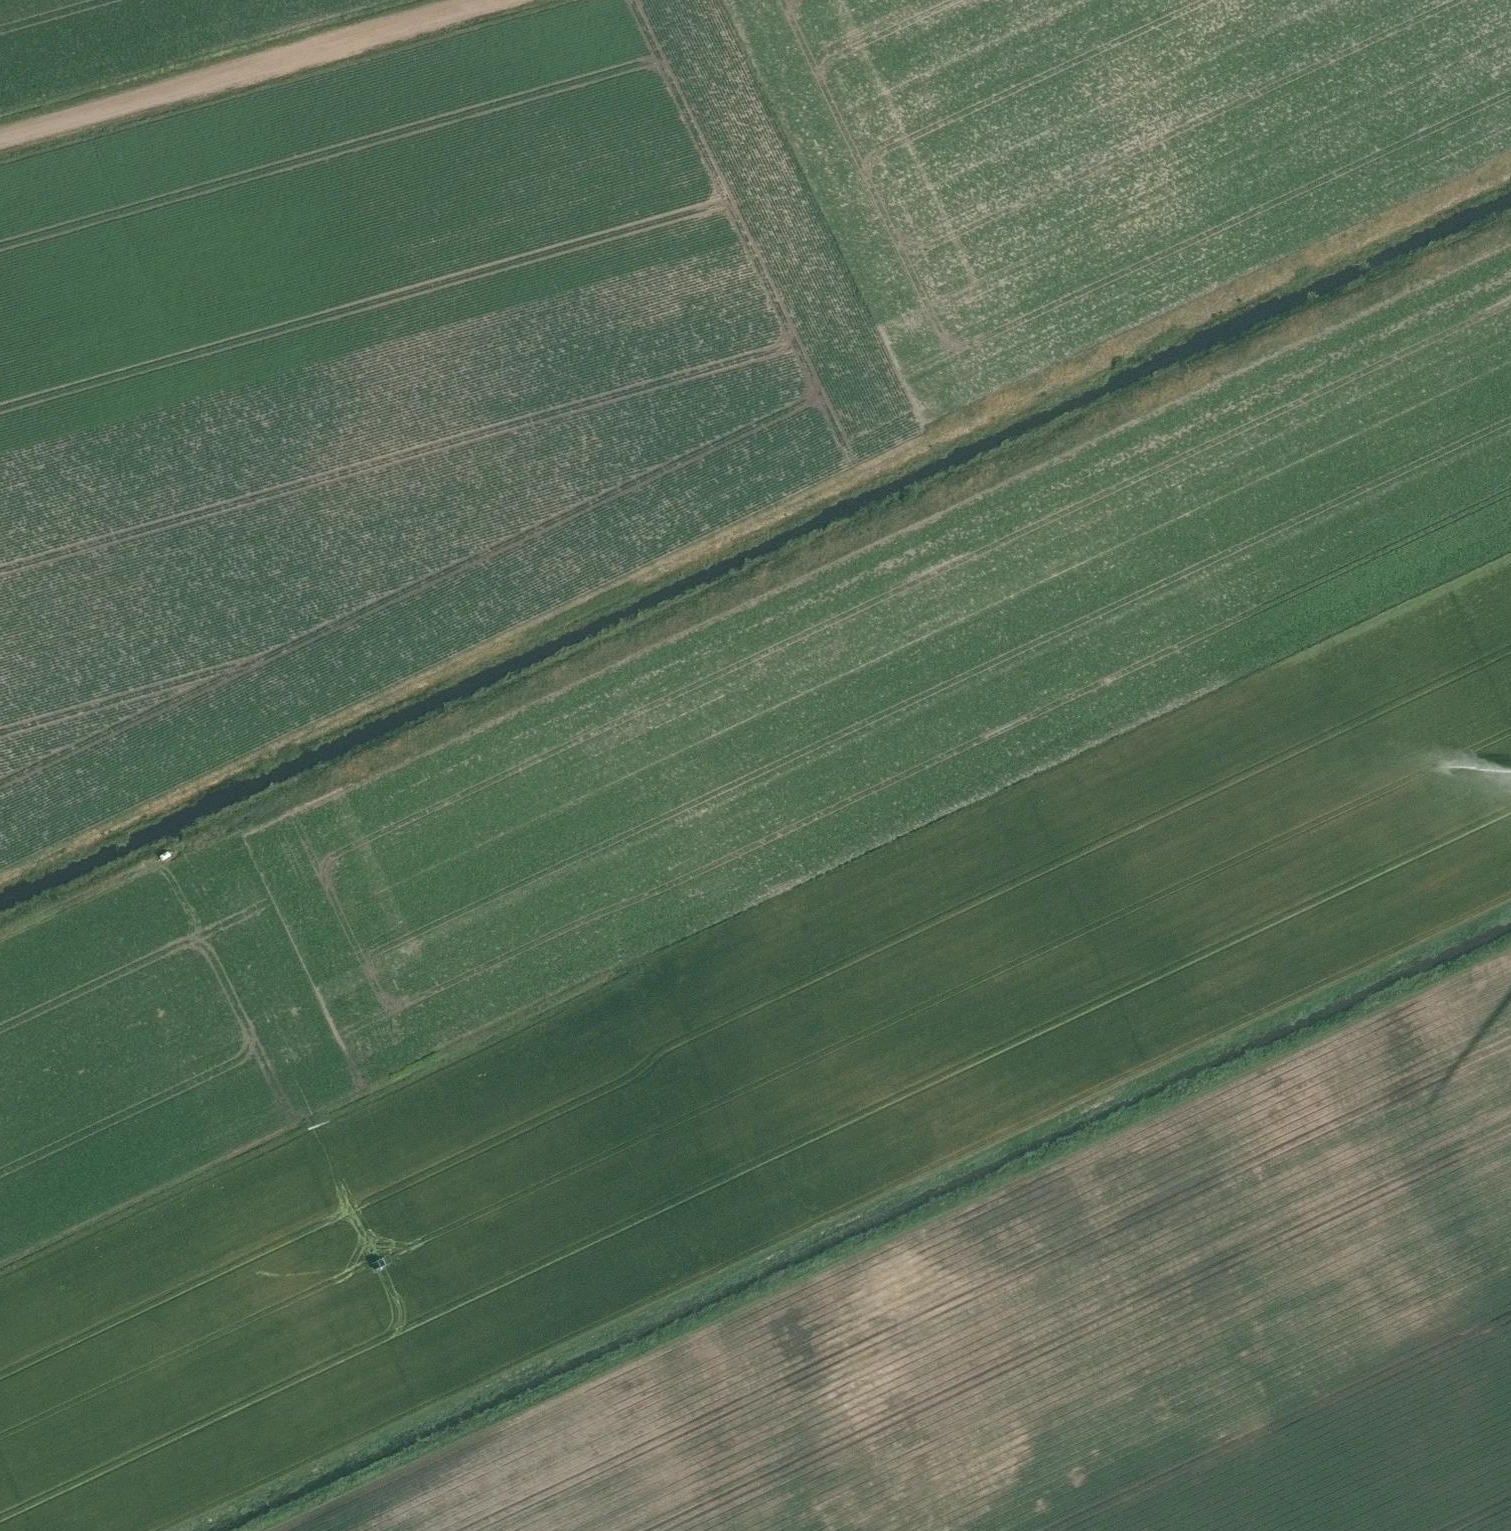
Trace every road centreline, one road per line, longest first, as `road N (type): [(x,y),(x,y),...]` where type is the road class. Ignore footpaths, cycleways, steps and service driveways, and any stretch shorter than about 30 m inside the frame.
road 1 (track): [(0,139),(493,0)]

